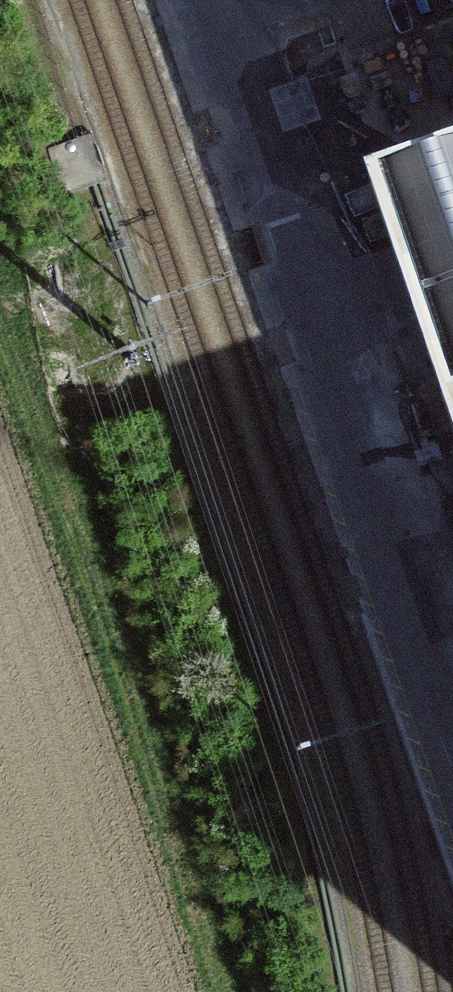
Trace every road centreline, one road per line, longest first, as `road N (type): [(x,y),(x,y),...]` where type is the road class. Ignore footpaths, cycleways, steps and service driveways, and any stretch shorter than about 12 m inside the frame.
road 1 (unclassified): [(452,795),(191,0)]
road 2 (track): [(235,991),(0,297)]

